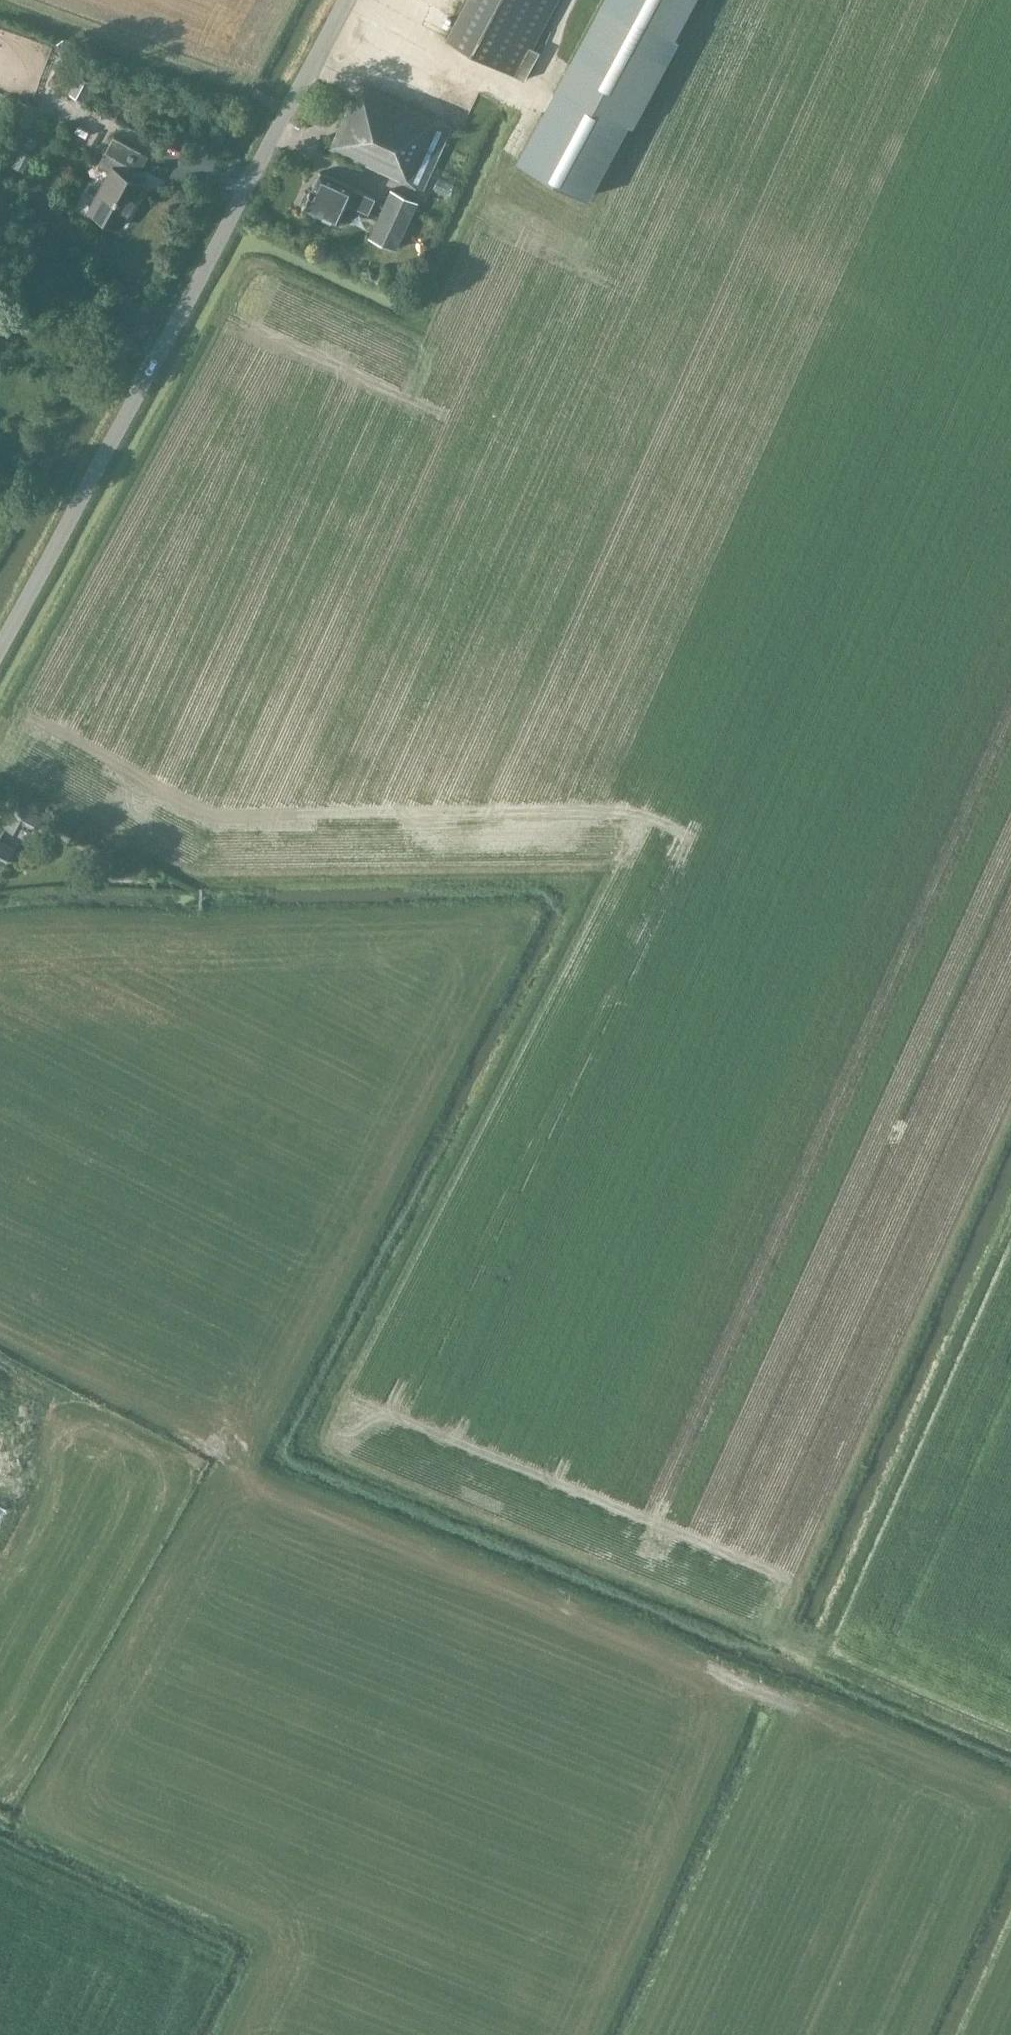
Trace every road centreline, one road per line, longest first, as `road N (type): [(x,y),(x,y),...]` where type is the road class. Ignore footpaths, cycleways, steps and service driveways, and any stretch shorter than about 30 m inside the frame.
road 1 (tertiary): [(345,0),(0,643)]

